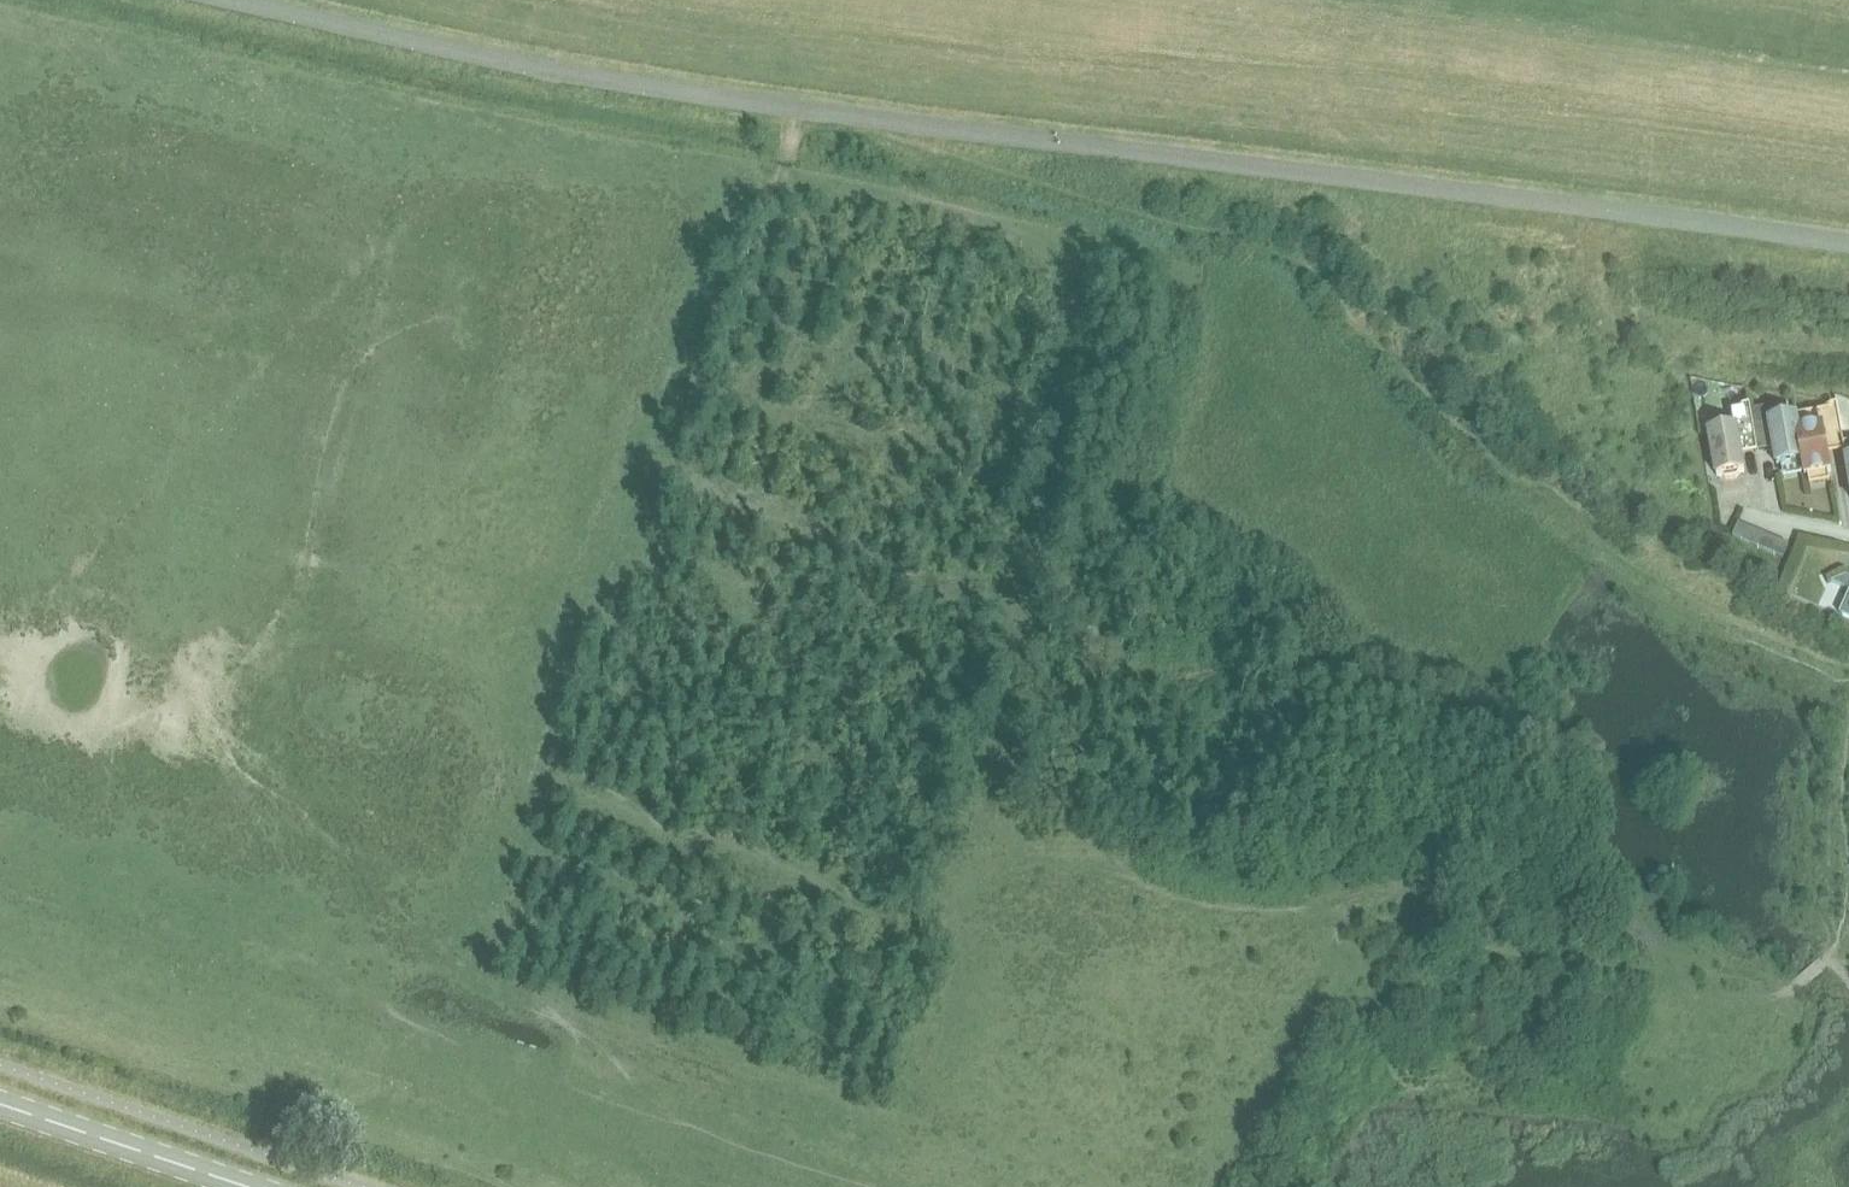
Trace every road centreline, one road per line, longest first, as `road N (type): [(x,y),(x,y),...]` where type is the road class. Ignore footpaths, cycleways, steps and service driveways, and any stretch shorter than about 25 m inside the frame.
road 1 (unclassified): [(1848,241),(757,107),(224,0)]
road 2 (secondary): [(246,1186),(0,1106)]

